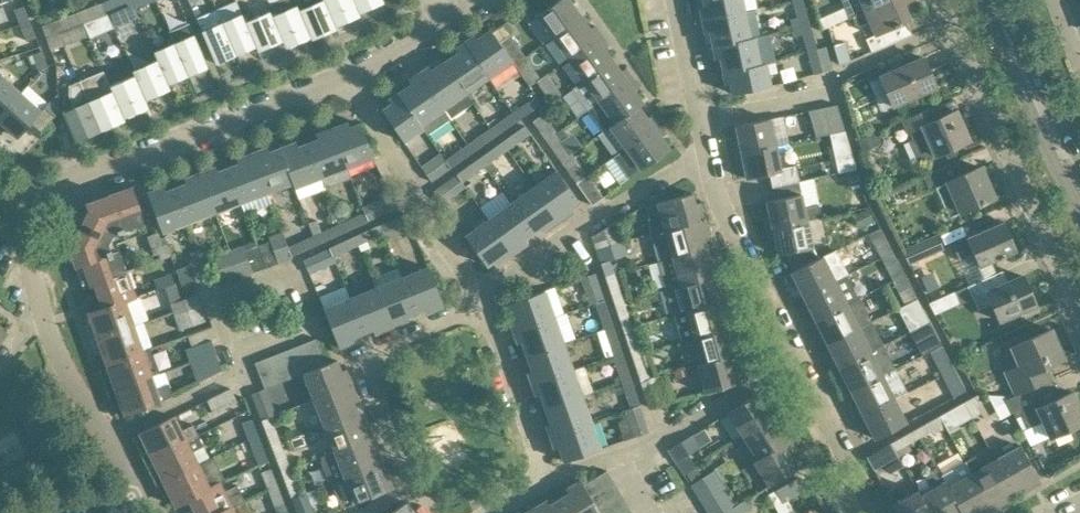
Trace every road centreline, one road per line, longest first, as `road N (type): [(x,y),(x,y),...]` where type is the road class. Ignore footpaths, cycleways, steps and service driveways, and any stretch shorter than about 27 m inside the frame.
road 1 (residential): [(354,79),(17,206)]
road 2 (residential): [(942,0),(1079,314)]
road 3 (residential): [(139,497),(43,314),(17,206)]
road 4 (residential): [(435,512),(373,374),(385,349),(483,298)]
road 5 (residential): [(547,481),(657,441),(791,365)]
road 6 (residential): [(483,298),(583,224),(705,158)]
road 7 (residential): [(483,298),(354,79)]
road 8 (secondary): [(984,0),(1079,212)]
road 9 (residential): [(791,365),(726,233),(705,158)]
road 10 (residential): [(547,481),(483,298)]
road 11 (secondary): [(1079,155),(1001,0)]
road 12 (residential): [(877,512),(791,365)]
road 13 (residential): [(705,158),(676,0)]
road 14 (residential): [(481,0),(354,79)]

